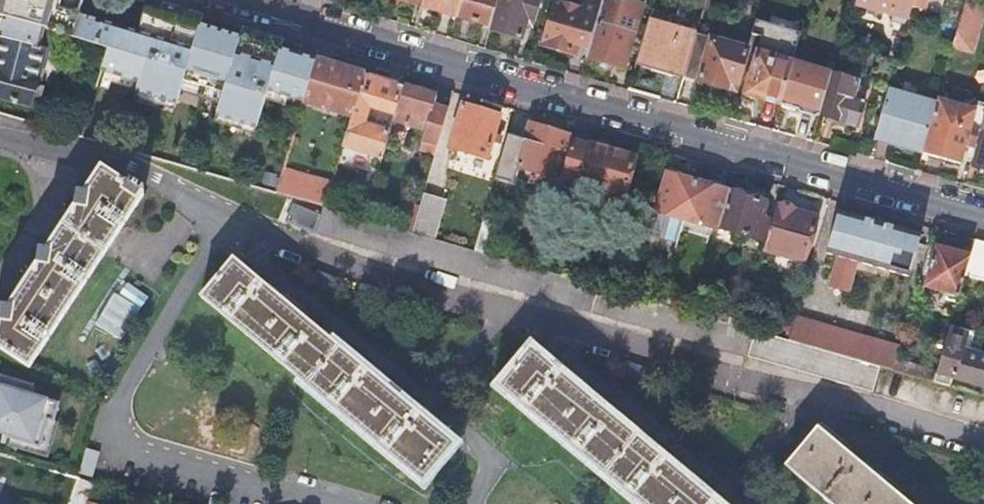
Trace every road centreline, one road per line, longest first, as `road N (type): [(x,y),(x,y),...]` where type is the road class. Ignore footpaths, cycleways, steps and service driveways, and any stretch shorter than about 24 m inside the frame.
road 1 (residential): [(983,212),(242,0)]

